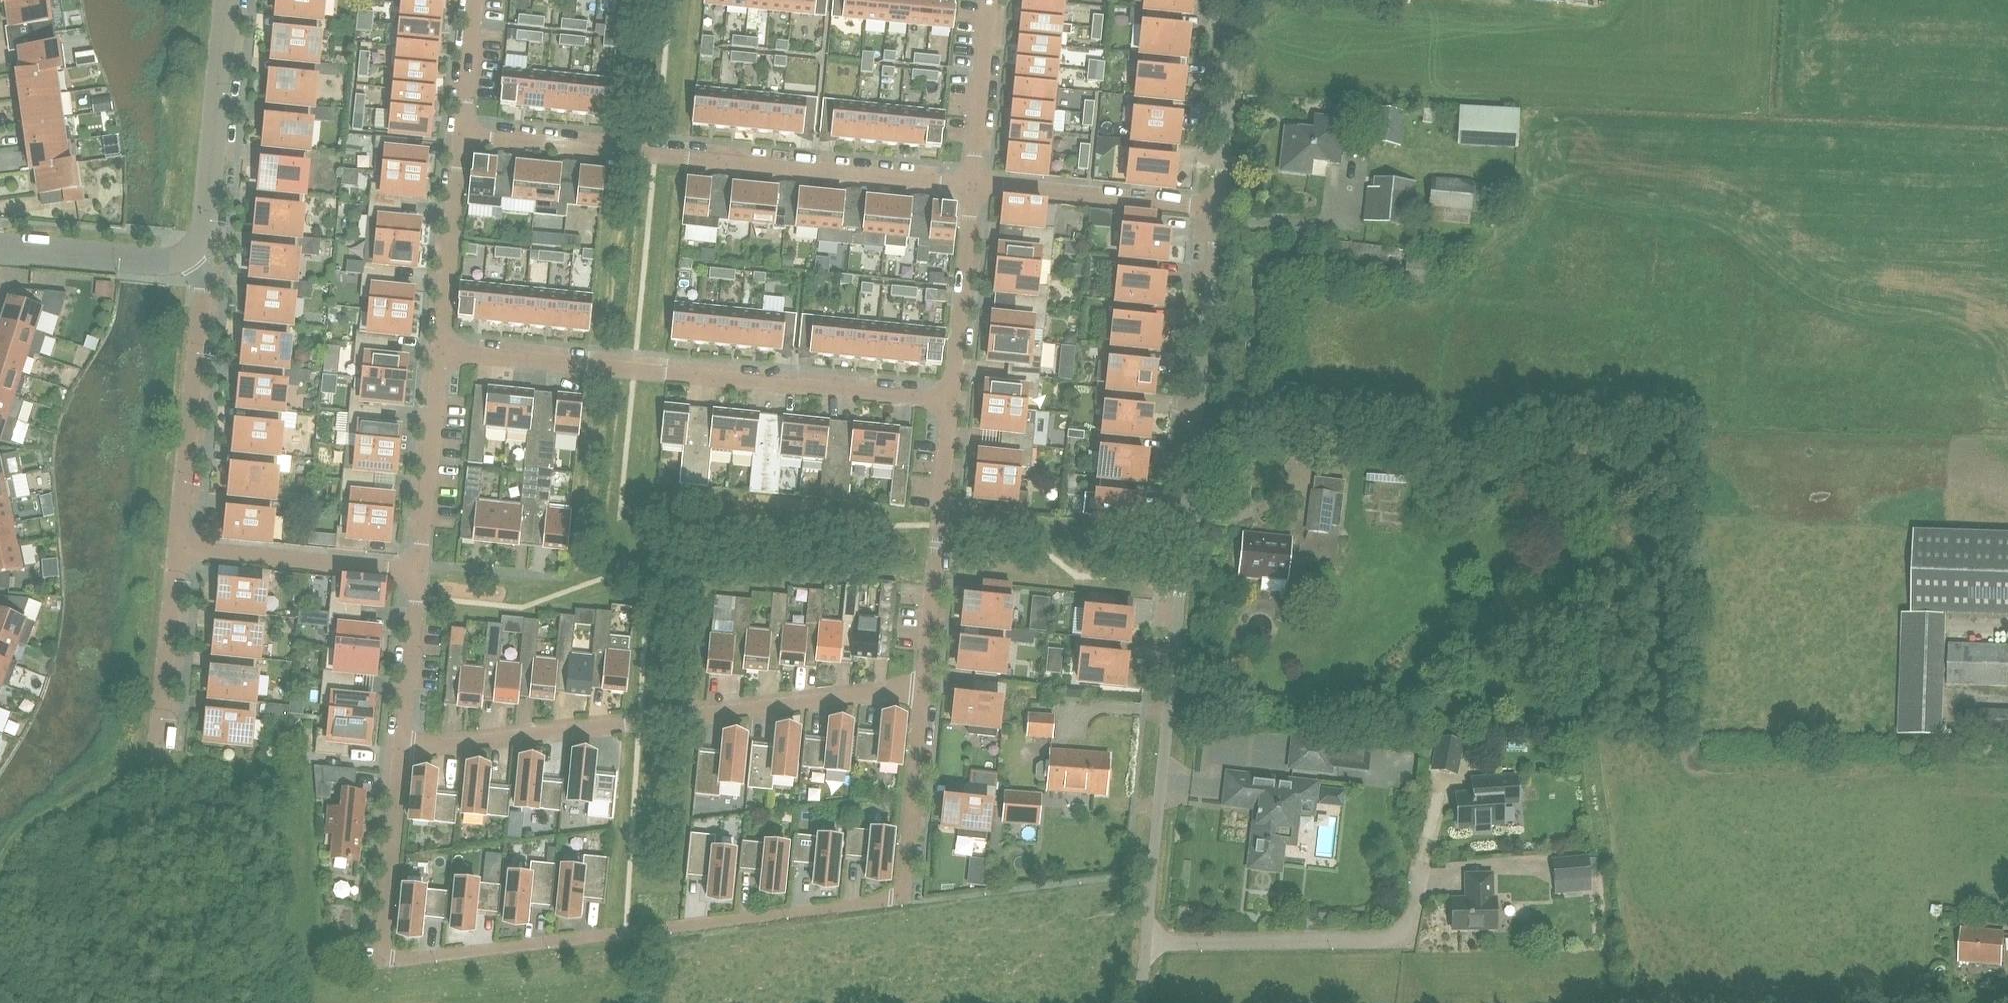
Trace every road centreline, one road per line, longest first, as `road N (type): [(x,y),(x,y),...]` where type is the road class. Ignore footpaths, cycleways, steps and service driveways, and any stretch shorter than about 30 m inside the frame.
road 1 (residential): [(1146,945),(1212,207)]
road 2 (residential): [(382,957),(906,899)]
road 3 (residential): [(402,752),(923,694)]
road 4 (residential): [(977,185),(464,139)]
road 5 (residential): [(951,400),(442,349)]
road 6 (residential): [(1146,945),(1376,941),(1410,913),(1436,788)]
road 7 (residential): [(177,547),(205,277),(191,253)]
road 8 (residential): [(923,694),(951,400)]
road 9 (unclassified): [(191,253),(211,212),(232,0)]
road 10 (residential): [(420,574),(177,547)]
road 11 (residential): [(1212,207),(977,185)]
road 12 (residential): [(420,574),(442,349)]
road 13 (residential): [(951,400),(977,185)]
road 14 (residential): [(442,349),(464,139)]
road 15 (residential): [(1212,207),(1234,0)]
road 16 (residential): [(382,957),(402,752)]
road 17 (residential): [(906,899),(923,694)]
road 18 (unclassified): [(191,253),(172,262),(0,248)]
road 19 (residential): [(977,185),(992,0)]
road 20 (residential): [(158,730),(177,547)]
road 21 (residential): [(402,752),(420,574)]
road 22 (residential): [(464,139),(477,0)]

